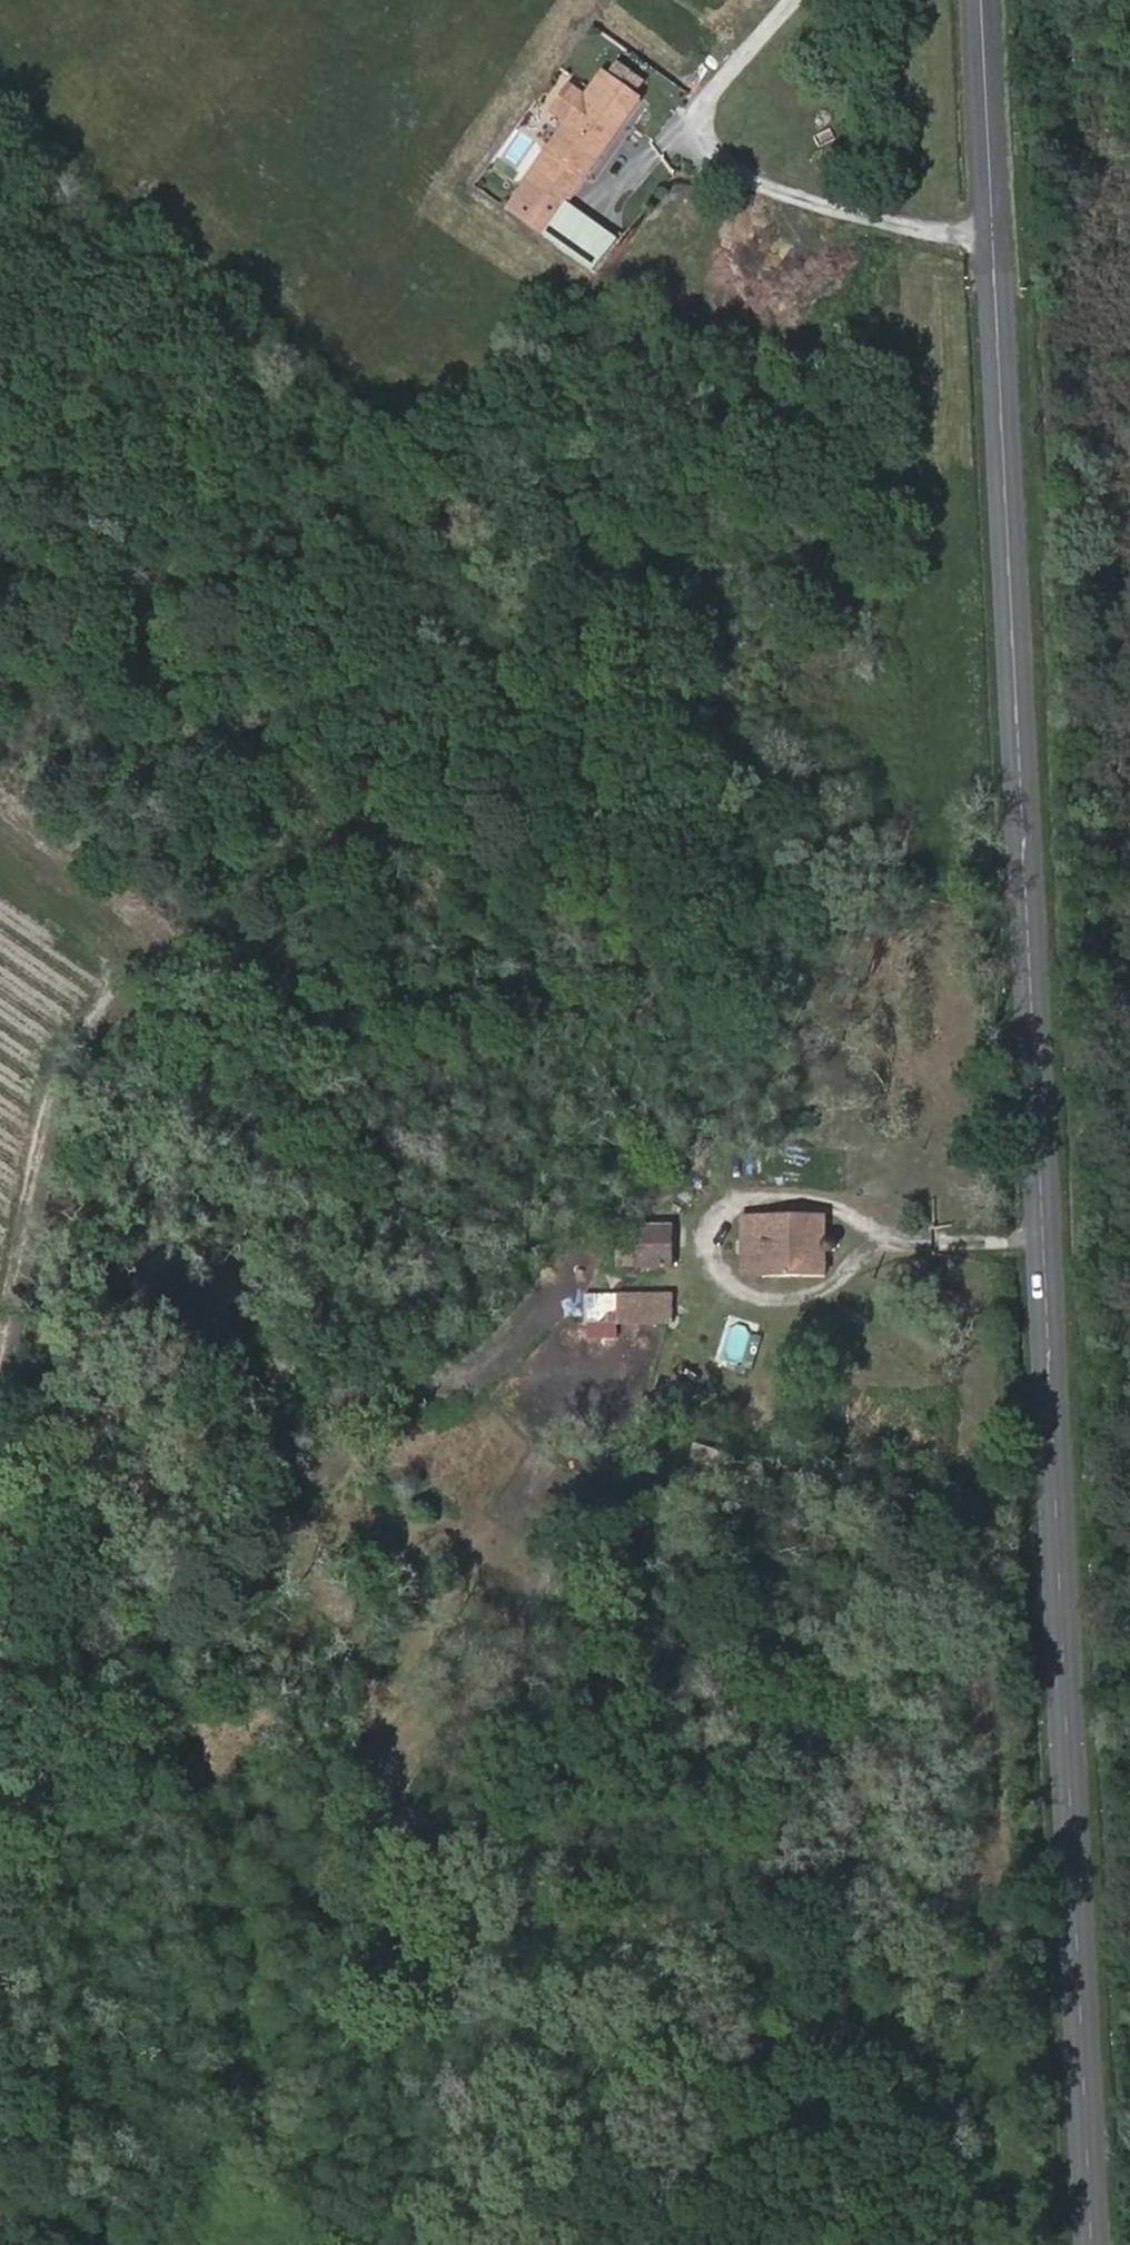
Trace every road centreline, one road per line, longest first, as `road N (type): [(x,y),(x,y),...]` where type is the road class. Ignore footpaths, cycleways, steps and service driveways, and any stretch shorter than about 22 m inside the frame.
road 1 (secondary): [(1092,2244),(984,0)]

